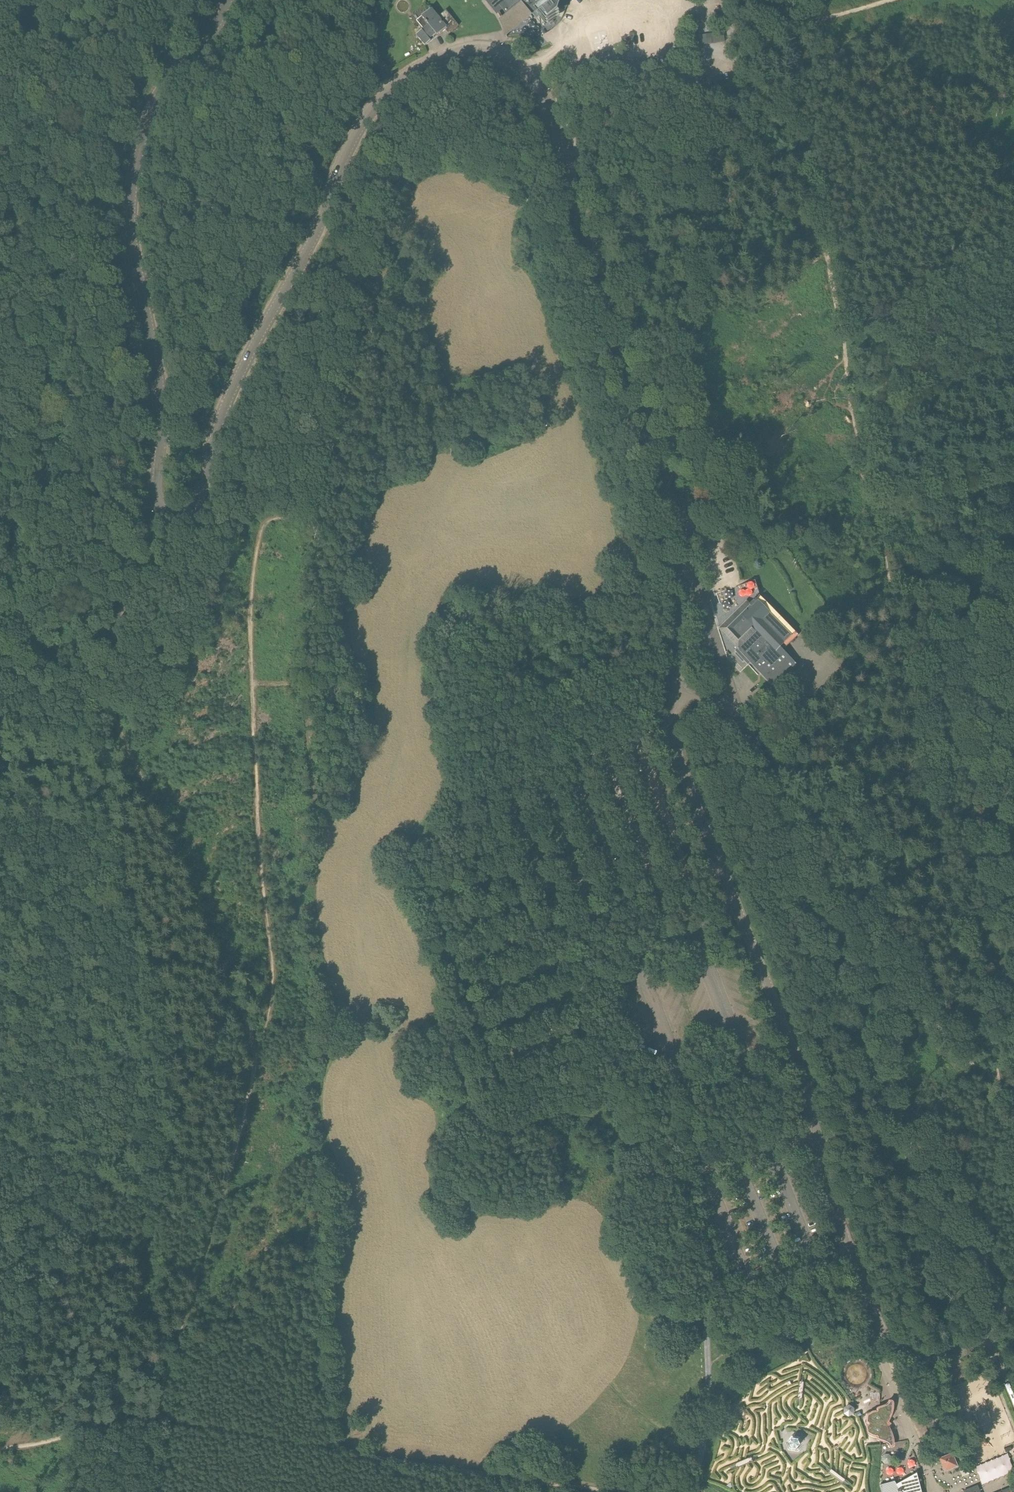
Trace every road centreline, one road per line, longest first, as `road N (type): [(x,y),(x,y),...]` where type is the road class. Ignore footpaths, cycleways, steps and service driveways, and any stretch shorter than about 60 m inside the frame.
road 1 (unclassified): [(672,695),(685,597),(682,542),(547,104),(530,72),(504,54),(480,49),(440,59),(394,85),(372,107),(228,398),(198,499),(177,510),(158,499),(160,396),(131,233),(133,187),(157,98),(228,0)]
road 2 (track): [(156,1422),(255,1060),(110,693),(113,637),(167,508)]
road 3 (unclassified): [(672,695),(679,761),(805,1079),(829,1196),(883,1331),(910,1356),(933,1361),(959,1356),(985,1335)]
road 4 (track): [(20,1446),(78,1395),(106,1357),(149,1249),(168,1173),(165,1025),(119,851),(125,744)]
road 5 (unclassified): [(985,1335),(994,1313),(991,1280),(925,1192),(744,727),(718,706),(672,695)]
road 6 (track): [(0,510),(38,464),(48,337),(95,173),(160,66),(178,71)]
road 7 (track): [(343,1451),(621,1491)]
road 8 (track): [(156,1422),(343,1451)]
road 9 (track): [(0,1448),(156,1422)]
road 10 (track): [(697,1491),(707,1368)]

